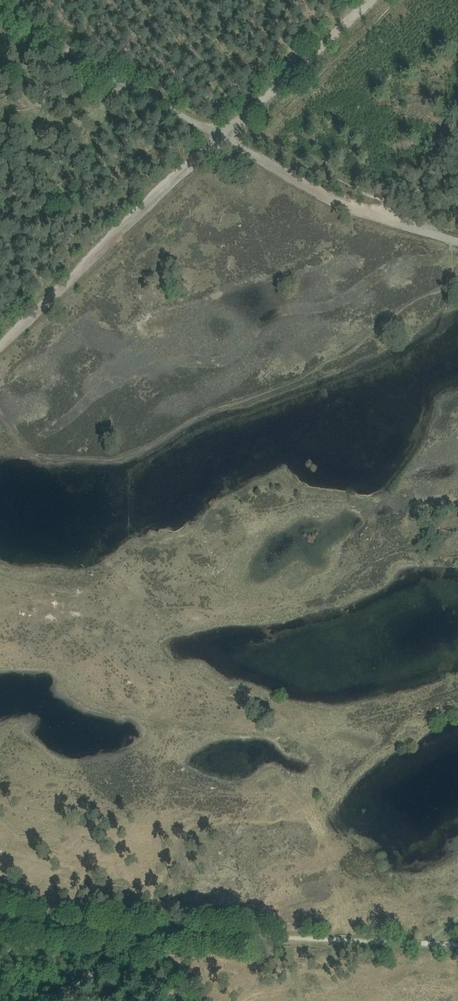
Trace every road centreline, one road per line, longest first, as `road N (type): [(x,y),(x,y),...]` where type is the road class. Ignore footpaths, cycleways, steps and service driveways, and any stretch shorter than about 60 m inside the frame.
road 1 (track): [(222,139),(0,344)]
road 2 (track): [(222,139),(358,213),(457,242)]
road 3 (track): [(0,15),(222,139)]
road 4 (track): [(375,0),(222,139)]
road 5 (track): [(158,932),(0,912)]
road 6 (track): [(57,1000),(158,932)]

